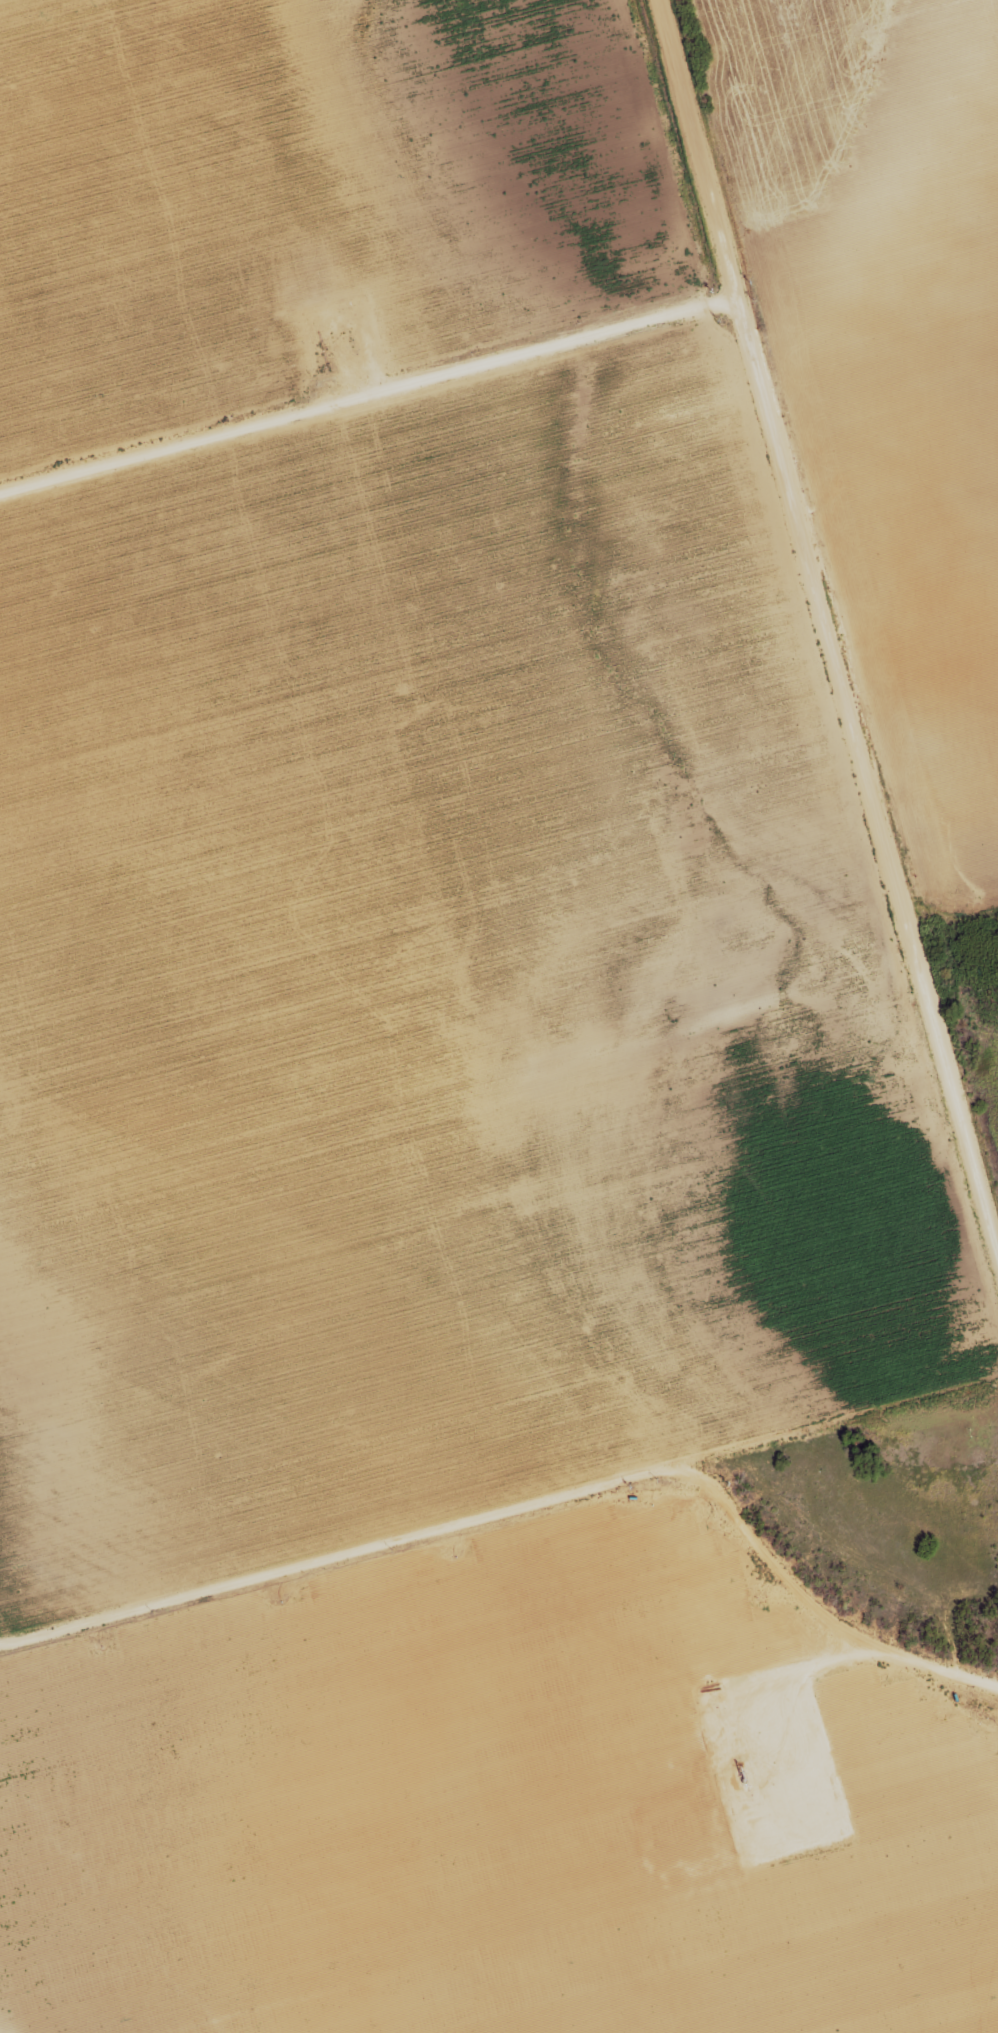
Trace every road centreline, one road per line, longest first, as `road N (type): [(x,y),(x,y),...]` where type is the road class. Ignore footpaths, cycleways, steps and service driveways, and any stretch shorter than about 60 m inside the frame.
road 1 (residential): [(997,1313),(657,0)]

